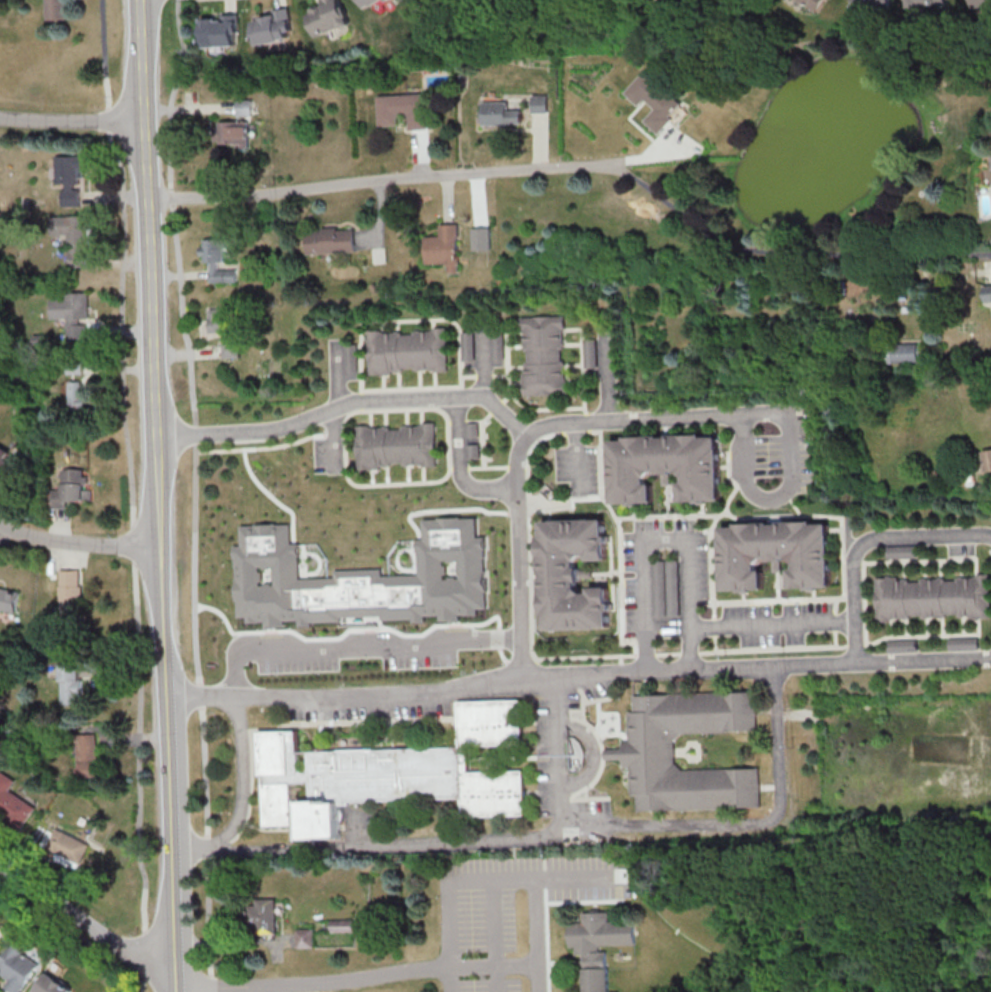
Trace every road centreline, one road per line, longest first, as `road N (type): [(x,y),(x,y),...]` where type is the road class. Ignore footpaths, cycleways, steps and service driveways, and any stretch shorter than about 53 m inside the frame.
road 1 (tertiary): [(175,975),(140,0)]
road 2 (residential): [(148,198),(615,163)]
road 3 (residential): [(0,524),(89,544),(160,546)]
road 4 (residential): [(143,117),(0,117)]

